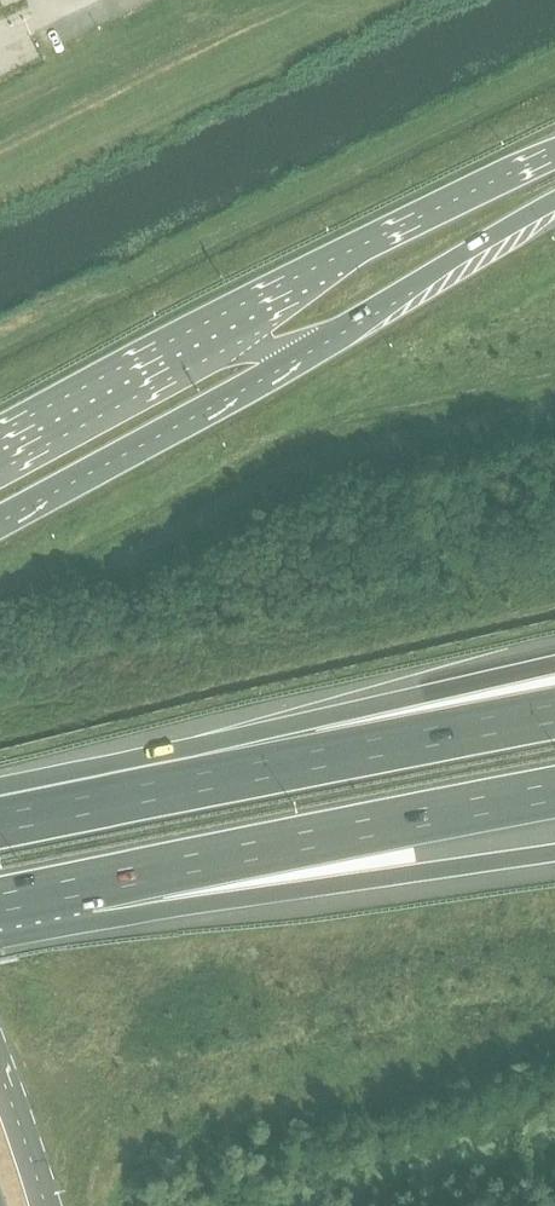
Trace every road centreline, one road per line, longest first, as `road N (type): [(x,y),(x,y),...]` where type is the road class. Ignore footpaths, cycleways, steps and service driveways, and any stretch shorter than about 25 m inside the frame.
road 1 (motorway): [(554,663),(75,777),(0,810)]
road 2 (motorway): [(554,713),(0,820)]
road 3 (motorway): [(94,885),(554,796)]
road 4 (motorway): [(94,885),(320,886),(554,853)]
road 5 (motorway): [(0,521),(303,354)]
road 6 (motorway): [(554,153),(365,247),(257,314)]
road 7 (motorway): [(303,354),(554,200)]
road 8 (motorway): [(257,314),(0,452)]
road 9 (motorway): [(43,1205),(0,1076)]

